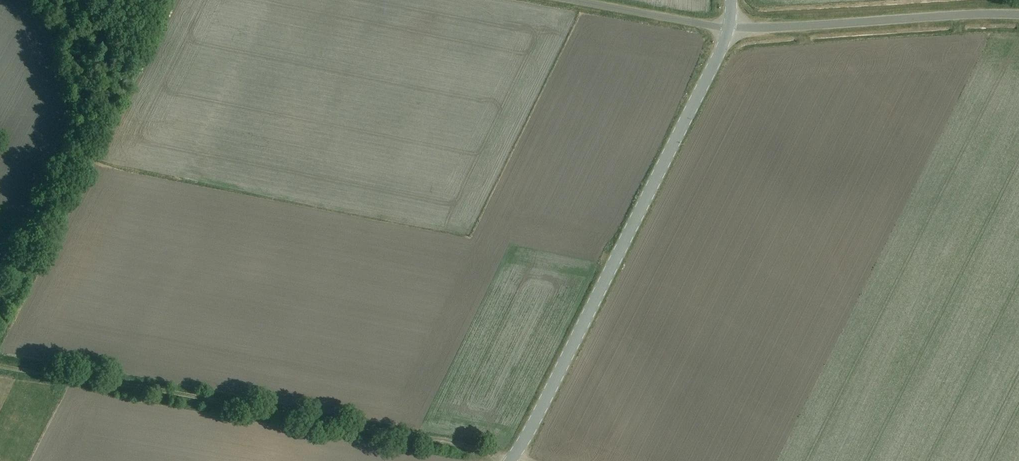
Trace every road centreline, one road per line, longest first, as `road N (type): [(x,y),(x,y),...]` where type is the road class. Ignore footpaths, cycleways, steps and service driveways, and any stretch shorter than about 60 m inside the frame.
road 1 (track): [(0,365),(527,460)]
road 2 (primary): [(510,460),(729,28)]
road 3 (unclassified): [(1018,15),(729,28)]
road 4 (unclassified): [(729,28),(576,0)]

